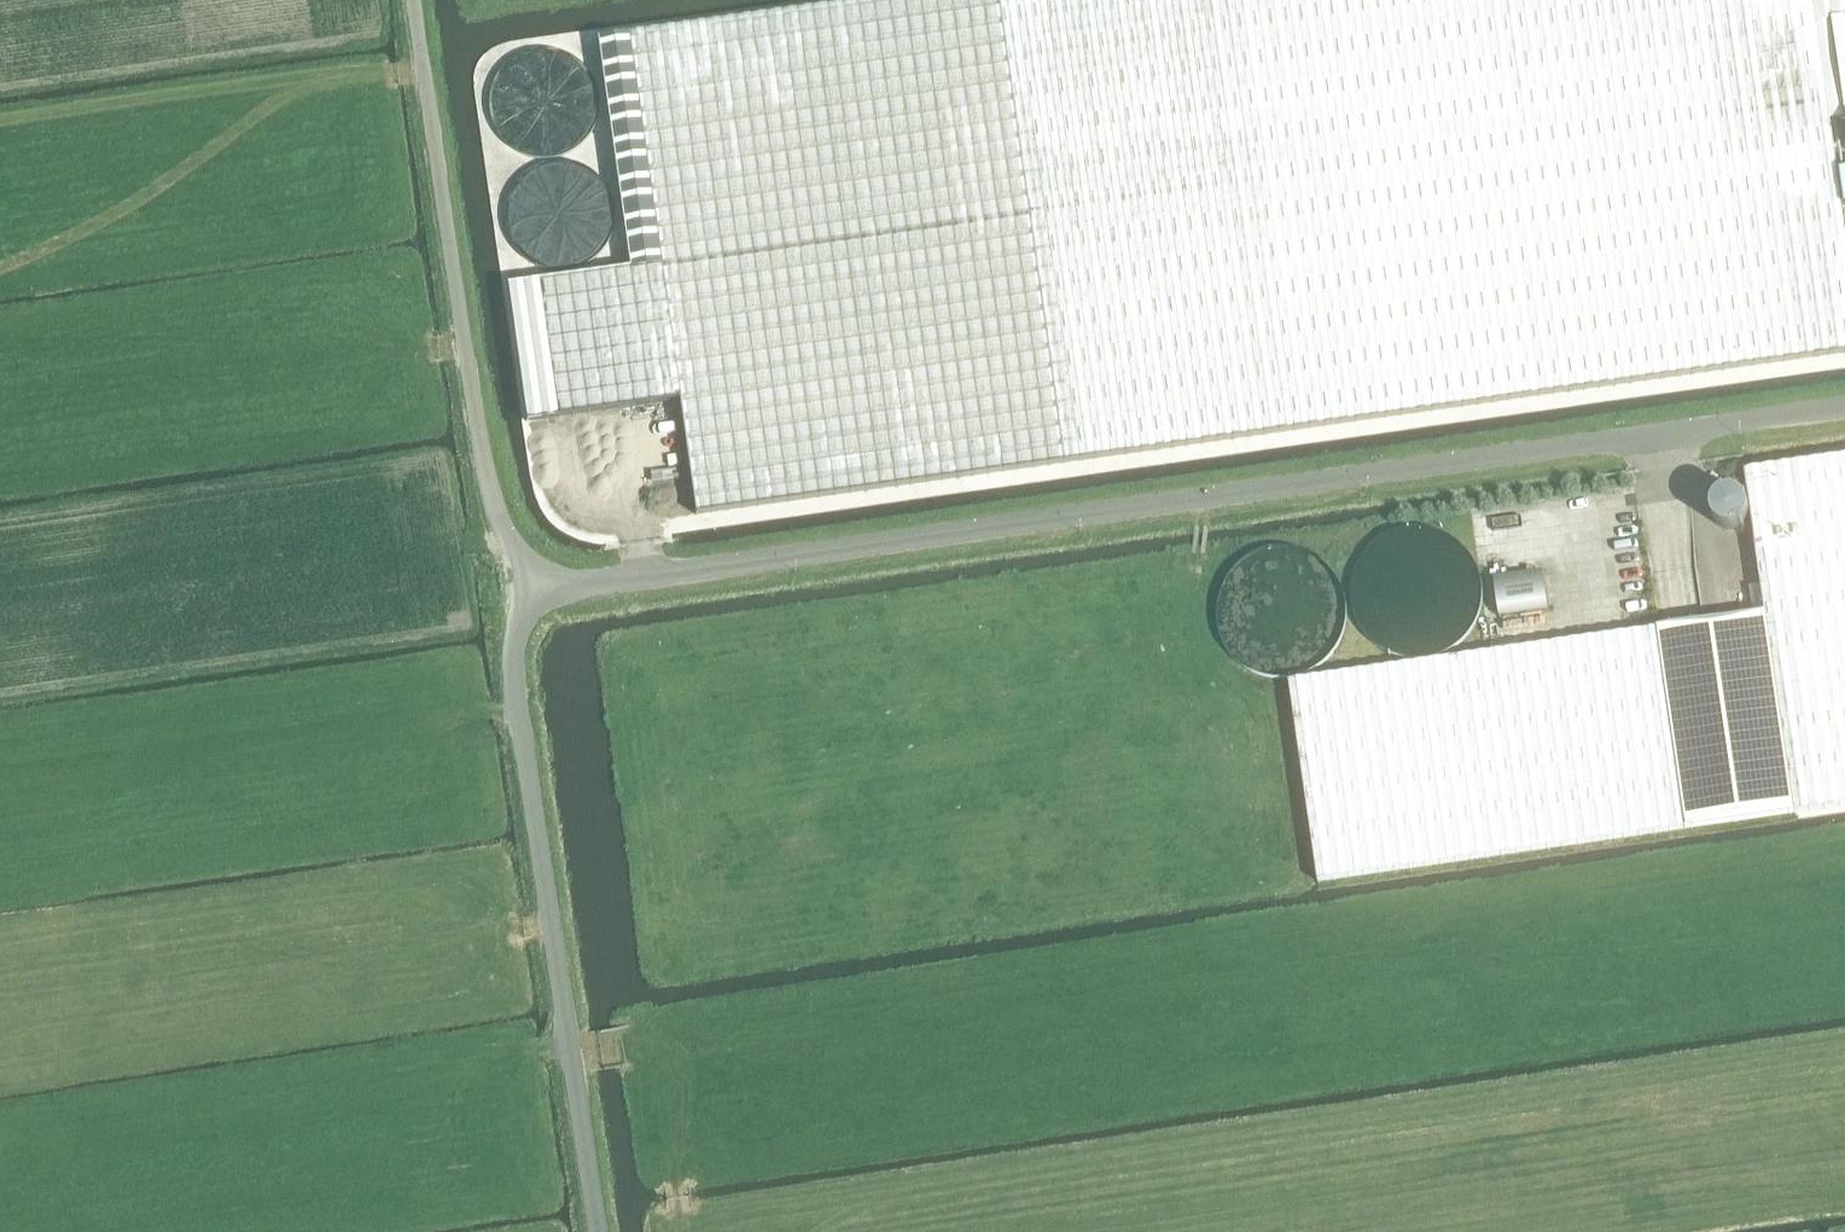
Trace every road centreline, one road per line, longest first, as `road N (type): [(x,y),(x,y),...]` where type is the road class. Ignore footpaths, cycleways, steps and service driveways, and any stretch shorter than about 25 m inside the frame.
road 1 (unclassified): [(534,598),(1844,411)]
road 2 (unclassified): [(599,1231),(519,710),(518,658),(534,598)]
road 3 (unclassified): [(534,598),(485,490),(412,0)]

